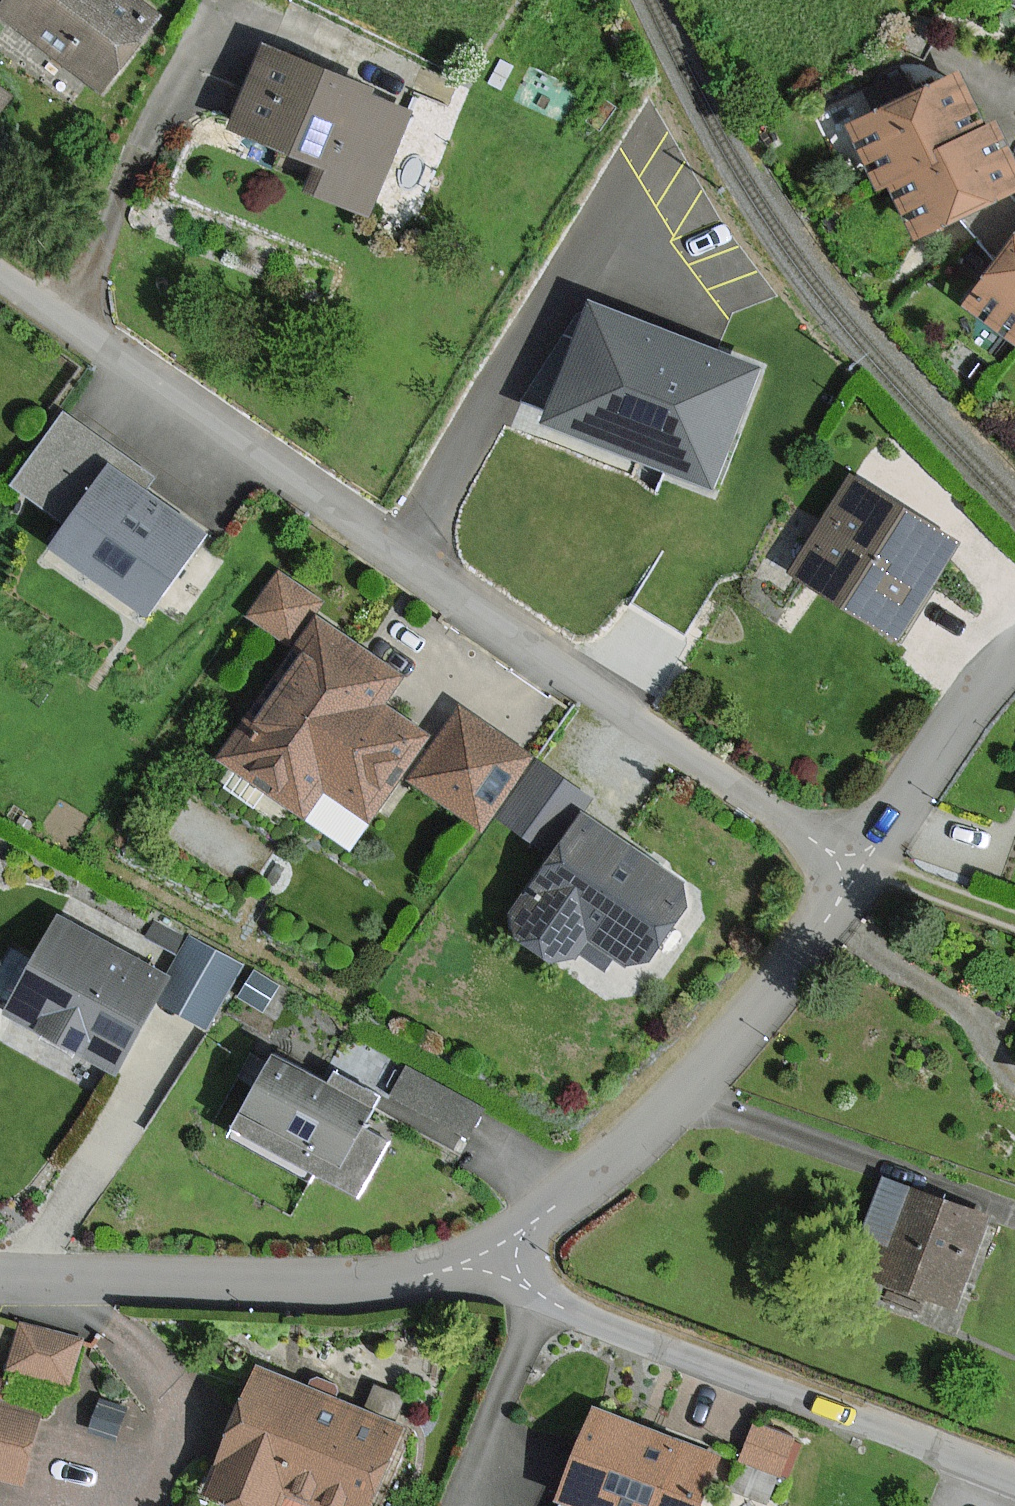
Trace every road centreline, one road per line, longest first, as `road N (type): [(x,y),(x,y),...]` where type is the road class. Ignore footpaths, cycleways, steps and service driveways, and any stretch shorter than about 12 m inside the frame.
road 1 (residential): [(0,271),(860,877)]
road 2 (residential): [(494,1248),(543,1295),(1014,1484)]
road 3 (residential): [(494,1248),(649,1134),(860,877)]
road 4 (residential): [(0,1284),(342,1286),(494,1248)]
road 5 (track): [(232,6),(157,124),(66,317)]
road 6 (residential): [(860,877),(1014,661)]
road 7 (track): [(1014,919),(872,861)]

